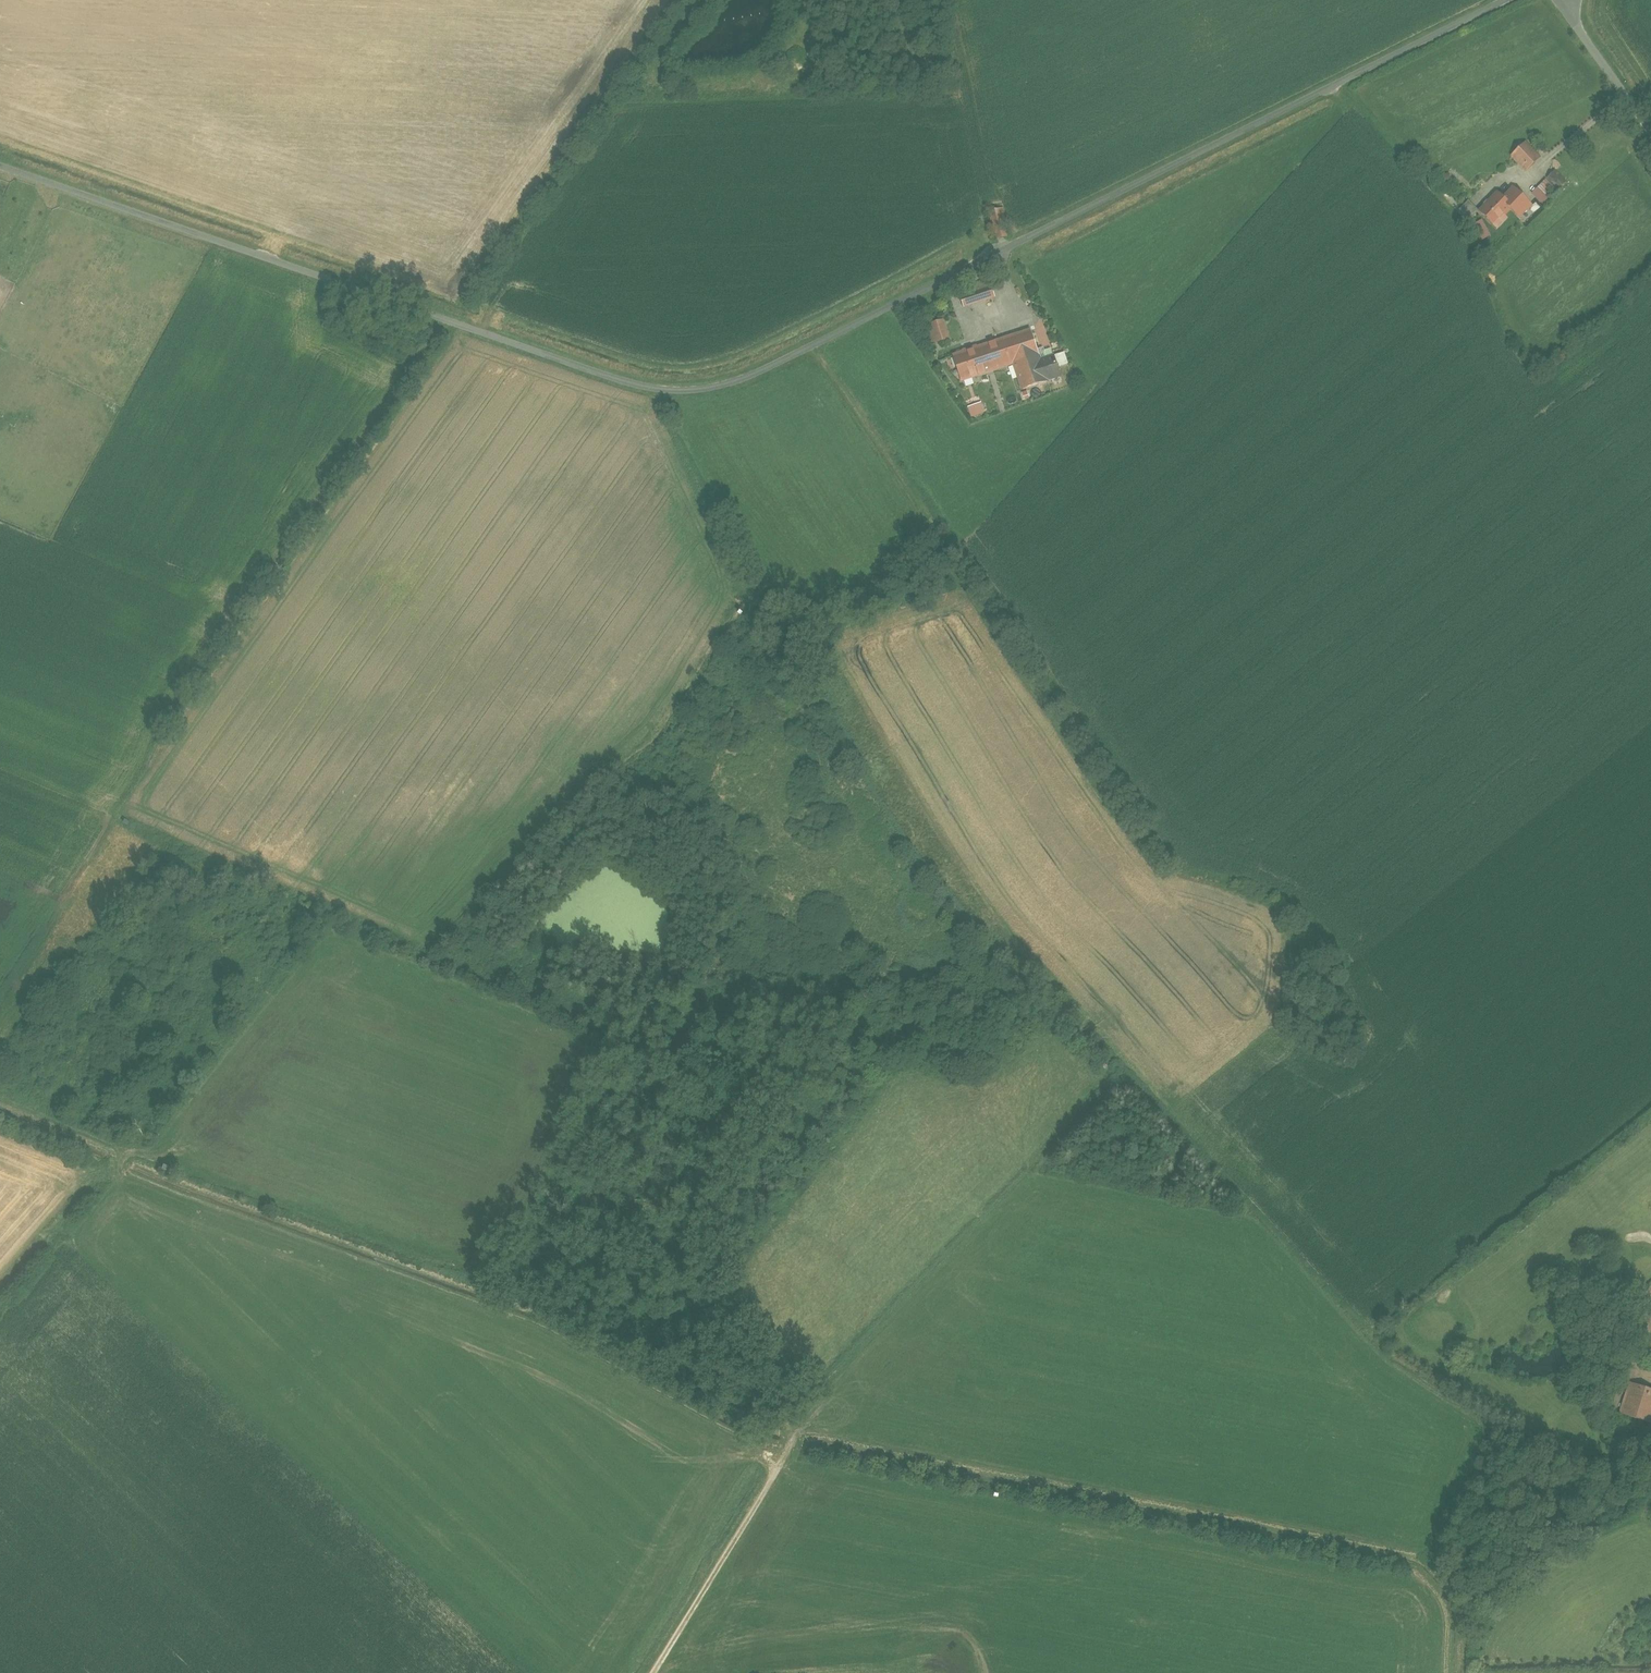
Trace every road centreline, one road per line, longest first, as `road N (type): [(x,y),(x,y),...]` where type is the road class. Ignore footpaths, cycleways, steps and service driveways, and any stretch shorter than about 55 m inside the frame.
road 1 (residential): [(1502,0),(745,379),(706,389),(634,385),(0,164)]
road 2 (track): [(789,1443),(653,1672)]
road 3 (unclassified): [(1569,16),(1650,129)]

